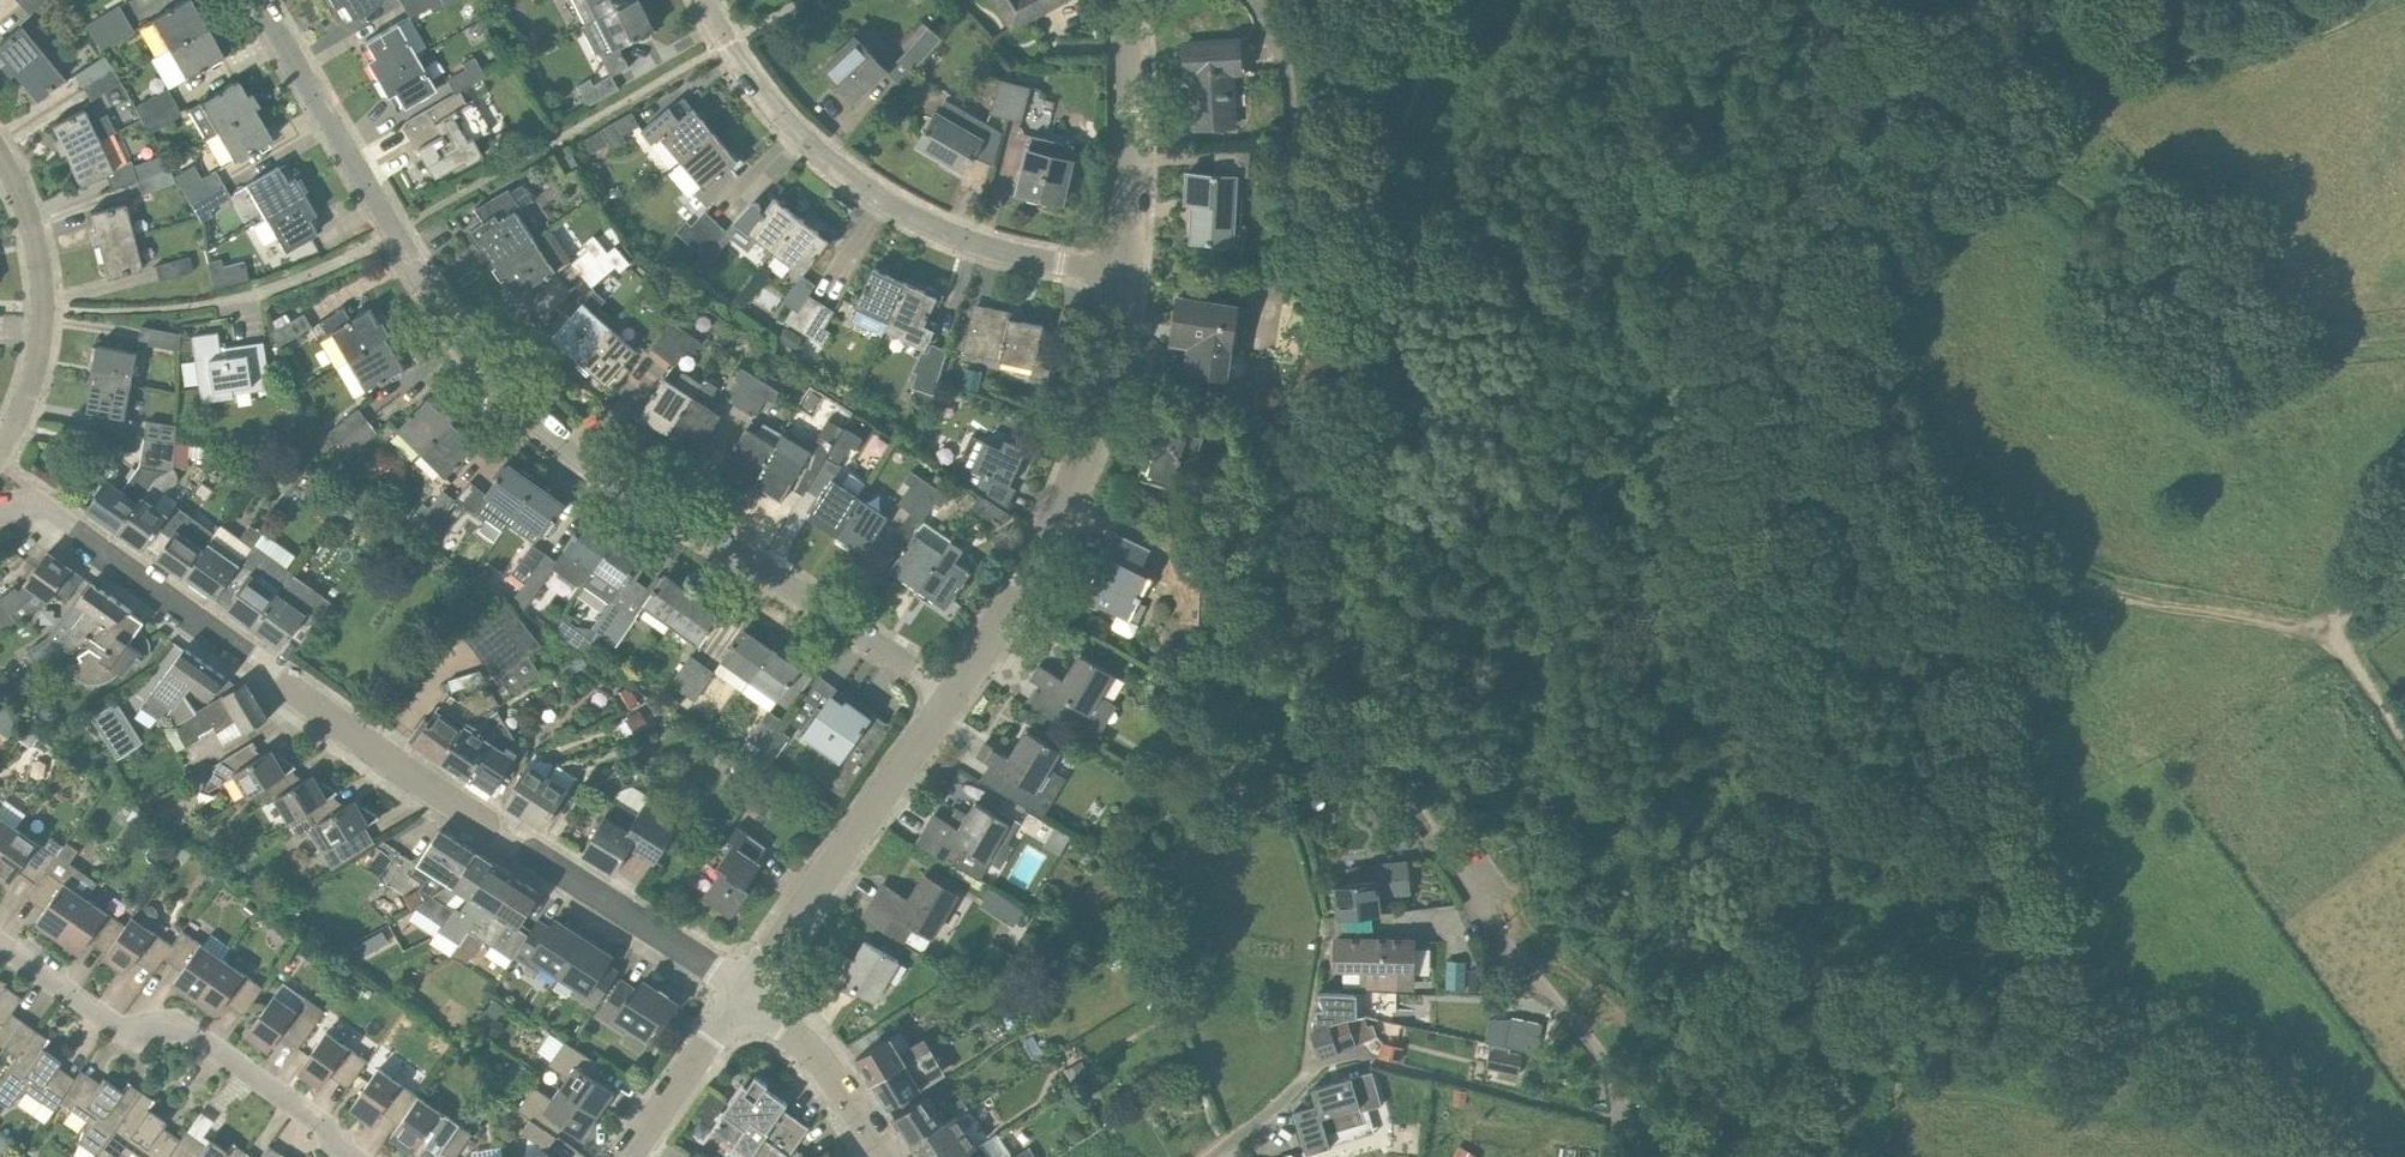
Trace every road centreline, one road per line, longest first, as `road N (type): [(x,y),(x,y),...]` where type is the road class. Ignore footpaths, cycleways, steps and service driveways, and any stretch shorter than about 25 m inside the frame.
road 1 (residential): [(263,0),(471,357),(505,399),(948,696)]
road 2 (residential): [(741,997),(293,700),(252,655),(32,502)]
road 3 (residential): [(1127,272),(981,246),(909,218),(842,174),(785,119),(729,49),(709,0)]
road 4 (residential): [(948,696),(1083,482),(1127,272)]
road 5 (residential): [(346,1156),(328,1131),(173,1023),(124,1031),(0,948)]
road 6 (residential): [(1635,1156),(1623,1095),(1600,1051),(1505,941),(1437,838)]
road 7 (residential): [(741,997),(948,696)]
road 8 (residential): [(0,159),(28,229),(43,308),(26,403),(0,451)]
road 9 (residential): [(1281,276),(1290,249),(1295,132),(1290,78),(1255,0)]
road 10 (track): [(1371,247),(1409,98),(1448,37),(1486,0)]
road 11 (residential): [(1127,272),(1134,153),(1125,0)]
road 12 (track): [(2404,571),(2328,632),(2404,739)]
road 13 (residential): [(881,1156),(808,1054),(741,997)]
road 14 (residential): [(633,1156),(741,997)]
road 15 (residential): [(1211,1156),(1307,1076),(1356,1059)]

